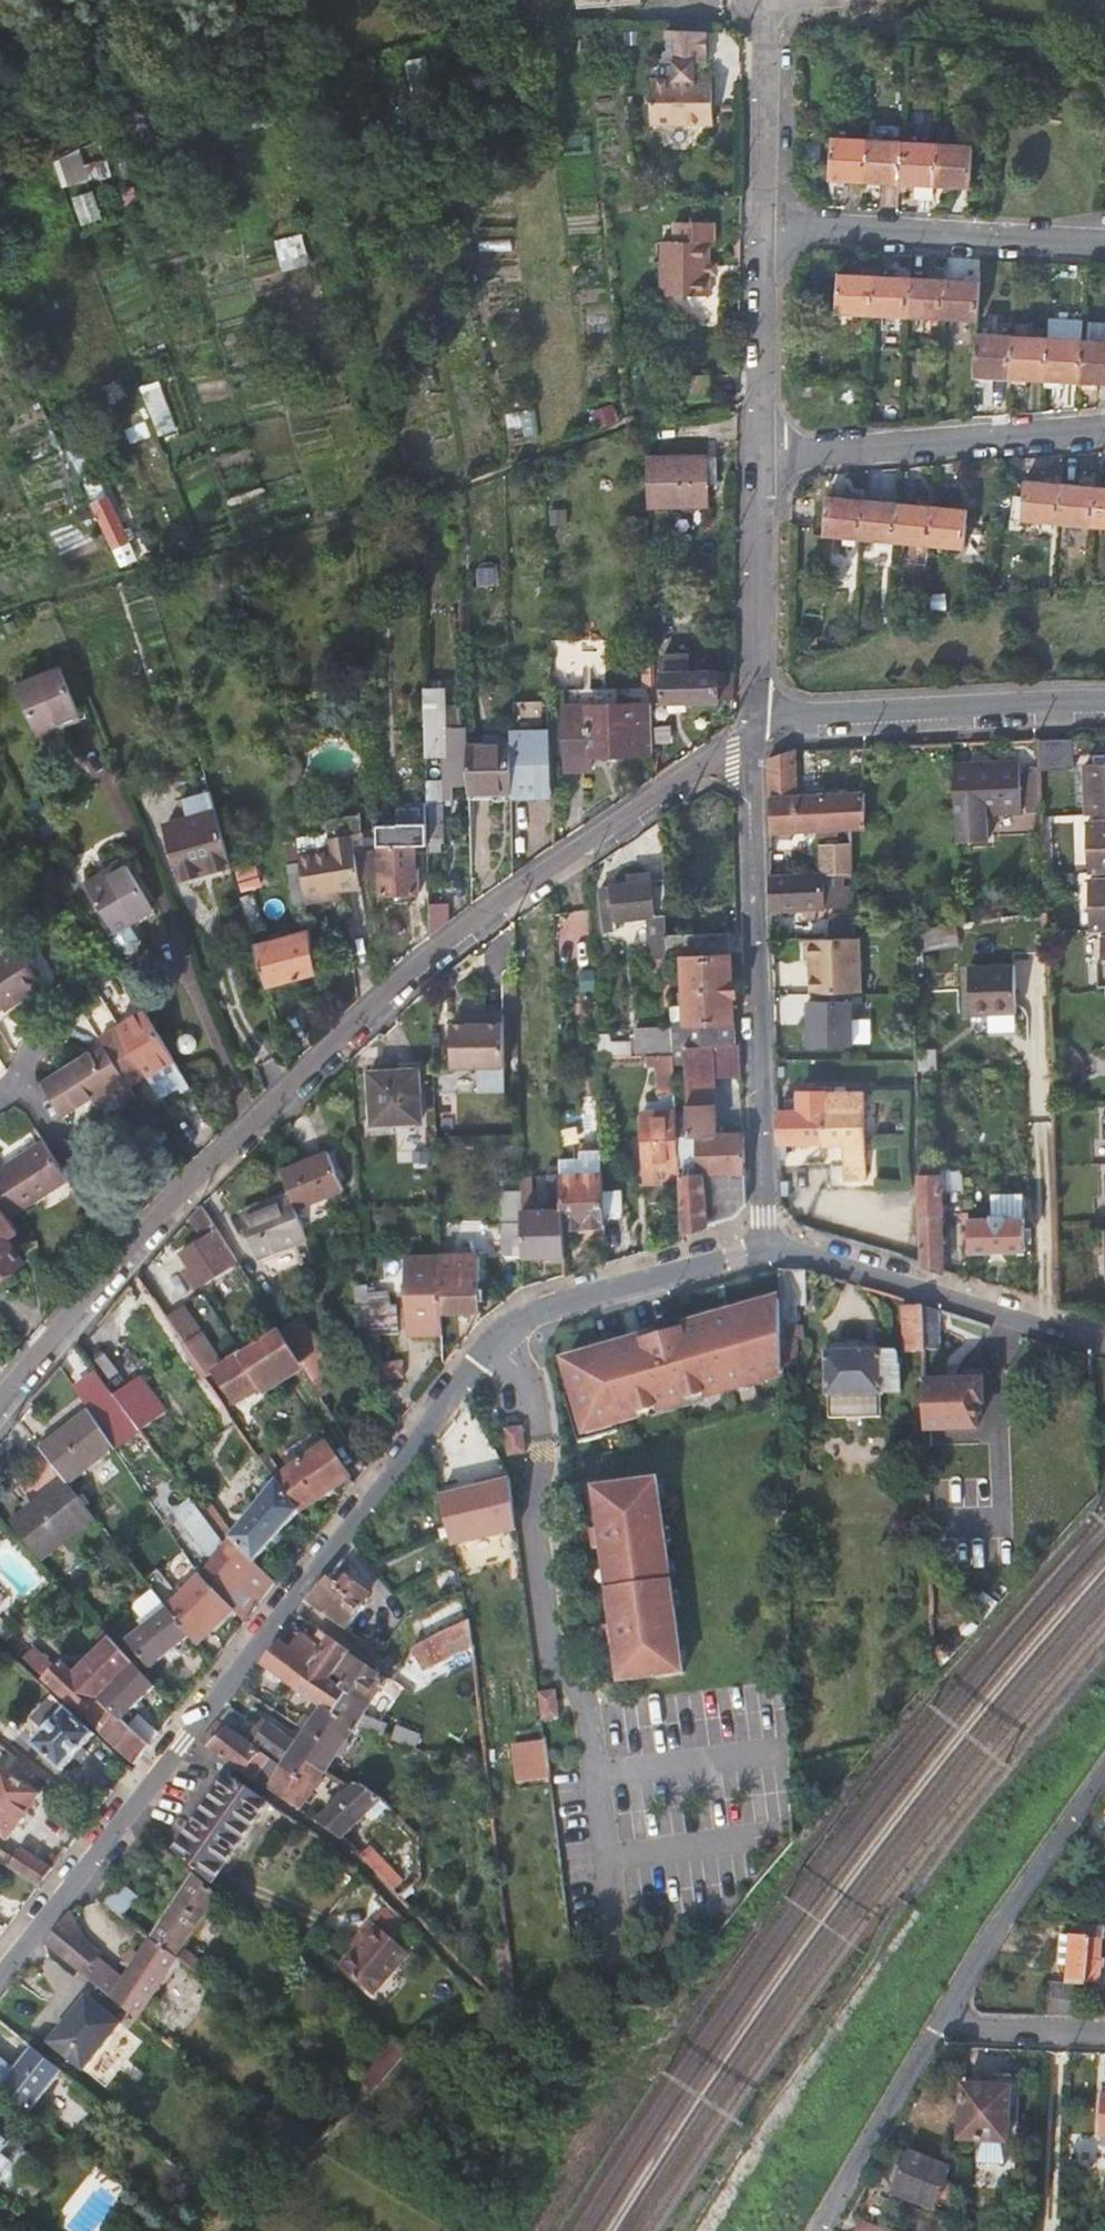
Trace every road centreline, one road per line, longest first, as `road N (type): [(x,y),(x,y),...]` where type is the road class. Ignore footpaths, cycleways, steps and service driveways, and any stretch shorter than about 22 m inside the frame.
road 1 (secondary): [(0,1977),(495,1343),(525,1317),(766,1248)]
road 2 (secondary): [(752,735),(487,908),(253,1120),(129,1247)]
road 3 (residential): [(756,4),(762,229),(752,735)]
road 4 (residential): [(752,735),(766,1248)]
road 5 (secondary): [(1104,703),(796,714),(772,718),(752,735)]
road 6 (secondary): [(766,1248),(1104,1343)]
road 7 (residential): [(943,2017),(1104,1773)]
road 8 (residential): [(821,2230),(943,2017)]
road 9 (secondary): [(129,1247),(0,1402)]
road 10 (residential): [(129,1247),(21,1080)]
road 11 (residential): [(943,2017),(967,2029),(1104,2035)]

